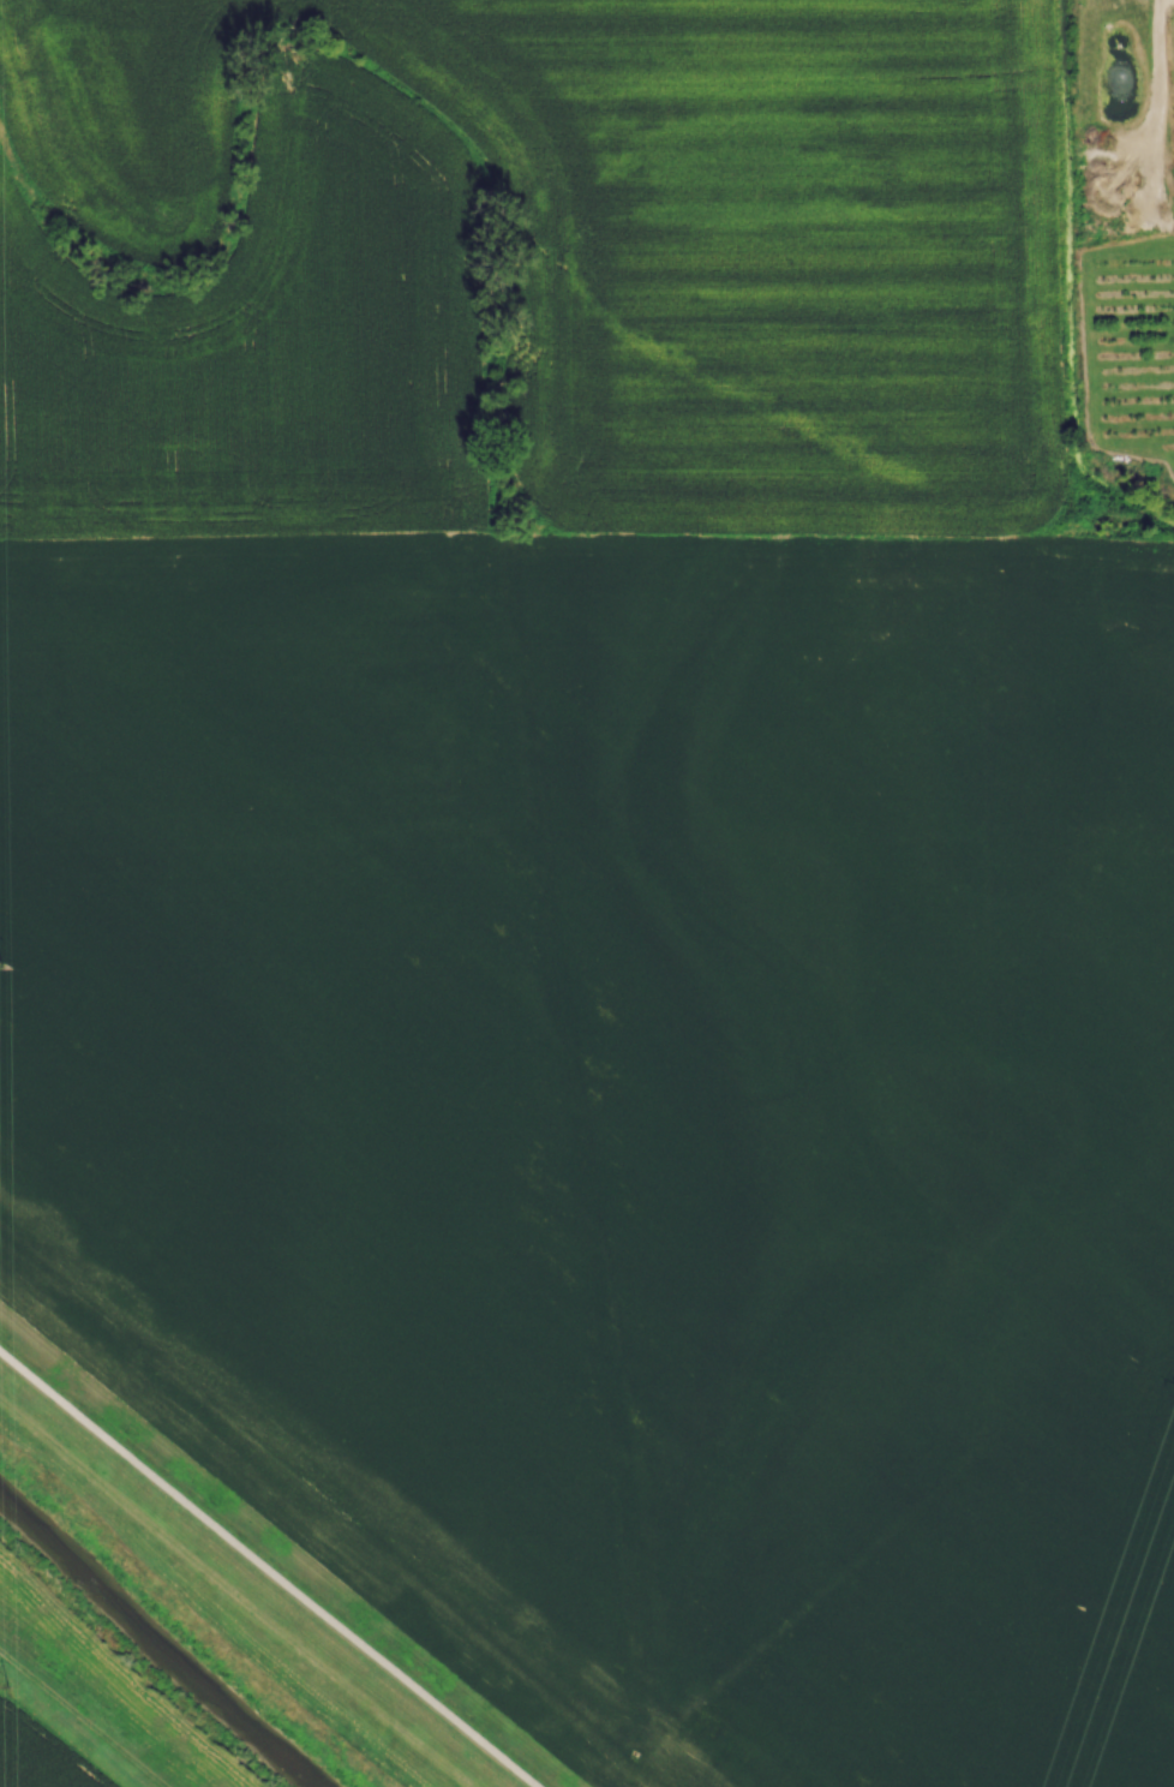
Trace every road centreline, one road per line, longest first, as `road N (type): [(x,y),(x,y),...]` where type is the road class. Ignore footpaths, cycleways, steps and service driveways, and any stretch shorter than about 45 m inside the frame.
road 1 (track): [(168,1786),(0,1650)]

